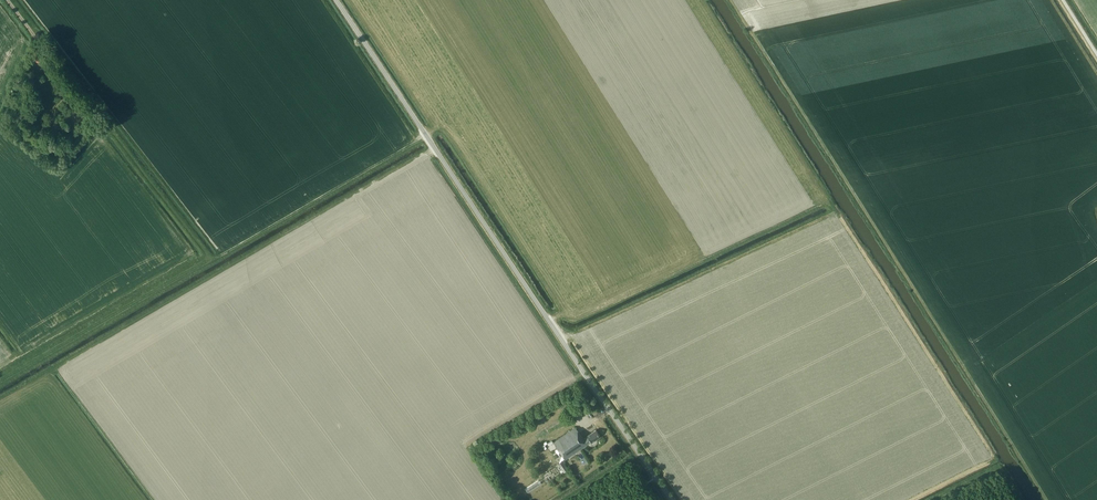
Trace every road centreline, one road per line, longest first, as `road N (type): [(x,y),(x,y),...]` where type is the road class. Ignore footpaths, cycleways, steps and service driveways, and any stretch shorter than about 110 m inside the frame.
road 1 (unclassified): [(670,499),(337,0)]

